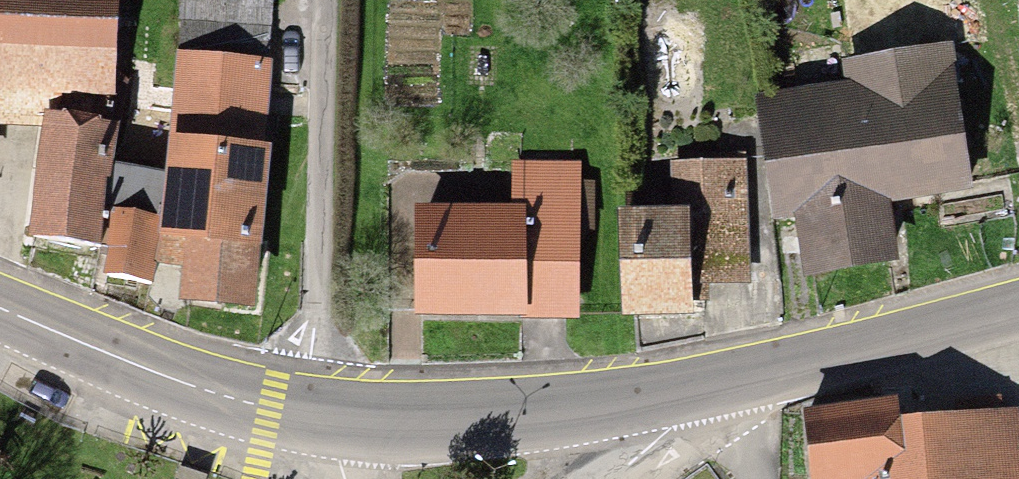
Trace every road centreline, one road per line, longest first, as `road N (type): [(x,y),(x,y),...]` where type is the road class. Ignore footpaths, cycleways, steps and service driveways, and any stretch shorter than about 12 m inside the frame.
road 1 (track): [(306,421),(324,0)]
road 2 (secondary): [(341,427),(227,402),(0,308)]
road 3 (secondary): [(341,427),(463,423),(685,394)]
road 4 (secondary): [(685,394),(1018,305)]

